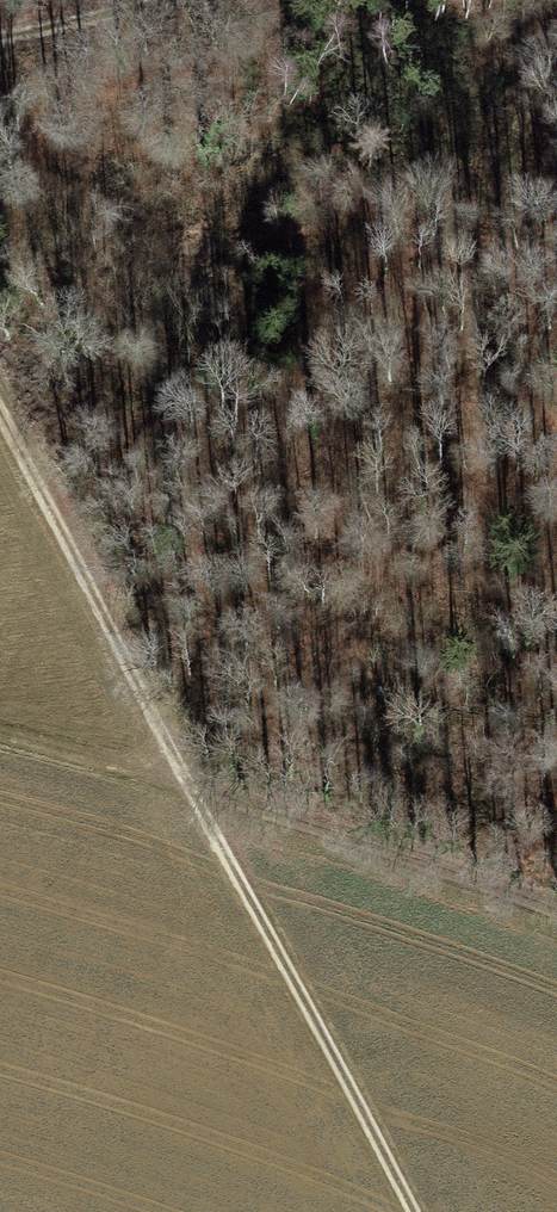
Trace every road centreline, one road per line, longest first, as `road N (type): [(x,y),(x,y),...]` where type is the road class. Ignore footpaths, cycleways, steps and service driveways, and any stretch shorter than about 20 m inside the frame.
road 1 (track): [(0,420),(195,807),(417,1211)]
road 2 (track): [(556,931),(195,807)]
road 3 (track): [(185,788),(0,740)]
road 4 (track): [(0,28),(129,0)]

